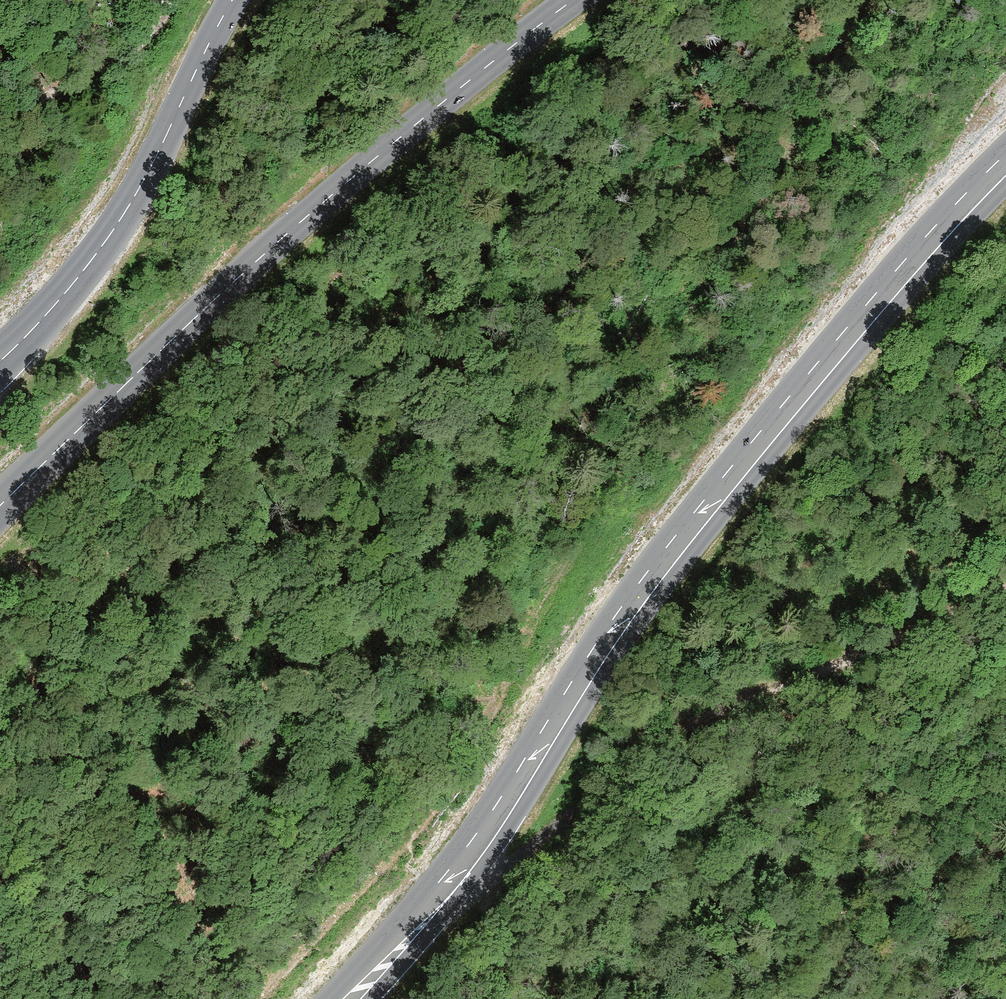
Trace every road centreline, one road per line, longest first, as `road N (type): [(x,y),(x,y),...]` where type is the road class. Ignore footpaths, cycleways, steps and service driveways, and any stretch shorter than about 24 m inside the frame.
road 1 (secondary): [(353,998),(496,831),(690,541),(1005,175)]
road 2 (track): [(501,689),(729,232),(866,0)]
road 3 (secondary): [(575,0),(388,147),(118,387),(0,505)]
road 4 (secondary): [(0,361),(54,307),(129,206),(233,0)]
road 5 (track): [(268,998),(408,847)]
road 6 (track): [(408,847),(501,689)]

